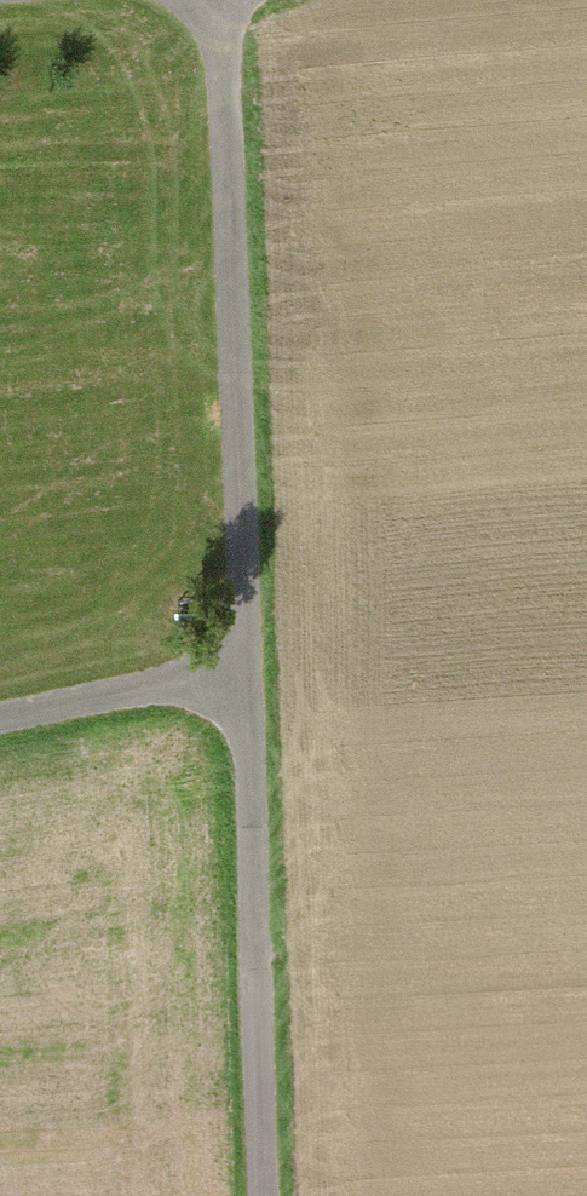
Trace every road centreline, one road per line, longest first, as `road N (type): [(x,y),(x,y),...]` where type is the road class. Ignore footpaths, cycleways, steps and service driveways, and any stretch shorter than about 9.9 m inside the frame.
road 1 (track): [(228,0),(249,672),(0,717)]
road 2 (track): [(249,672),(273,1195)]

